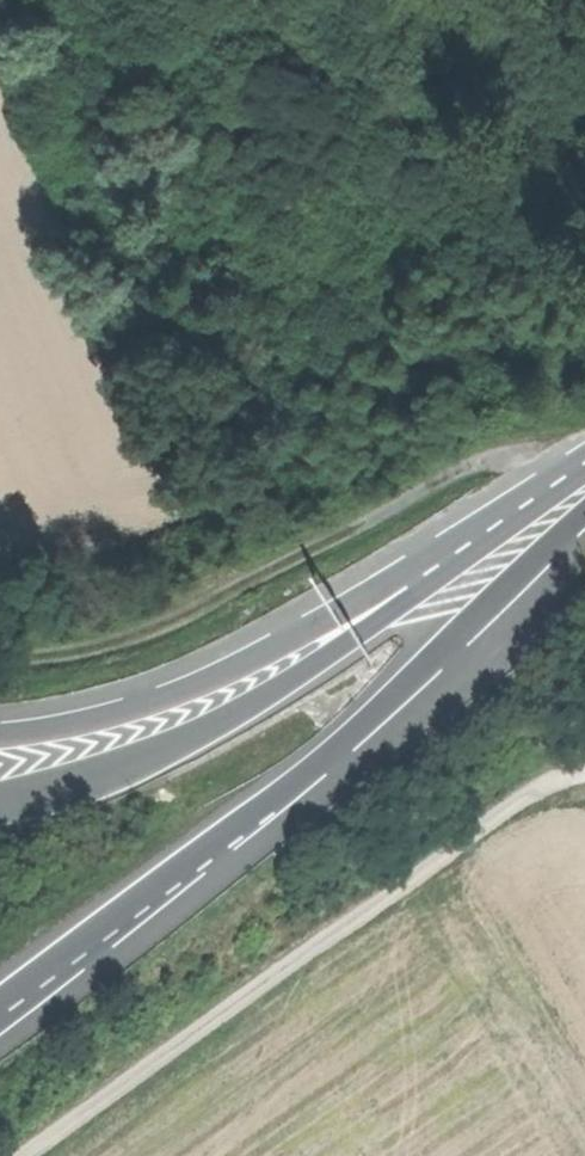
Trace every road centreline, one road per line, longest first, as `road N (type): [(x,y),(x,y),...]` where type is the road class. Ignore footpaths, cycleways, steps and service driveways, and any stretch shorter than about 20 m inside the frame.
road 1 (track): [(584,768),(540,783),(22,1155)]
road 2 (primary): [(67,953),(399,691),(584,510)]
road 3 (primary): [(584,473),(300,675),(213,727),(118,777),(0,809)]
road 4 (motorway): [(584,471),(233,678),(116,718),(0,735)]
road 5 (track): [(584,466),(520,458),(478,465),(170,624),(79,655),(0,664)]

